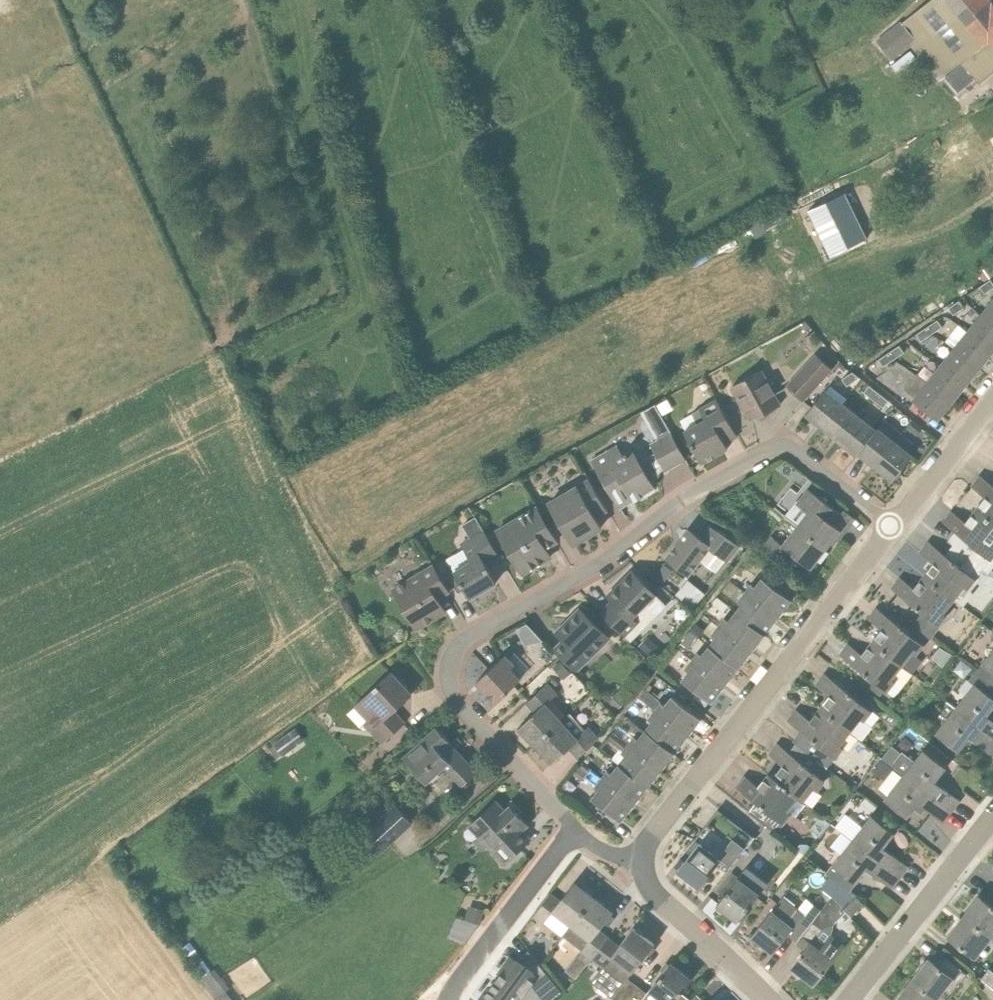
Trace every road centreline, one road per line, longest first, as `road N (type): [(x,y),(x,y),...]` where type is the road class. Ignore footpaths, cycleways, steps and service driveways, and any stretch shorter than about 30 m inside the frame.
road 1 (residential): [(579,831),(451,690),(441,667),(457,639),(754,447),(781,442),(811,452),(900,519)]
road 2 (residential): [(644,859),(659,824),(900,519)]
road 3 (residential): [(845,999),(992,811)]
road 4 (residential): [(579,831),(498,923),(446,999)]
road 5 (residential): [(767,999),(657,900),(644,859)]
road 6 (residential): [(900,519),(992,395)]

